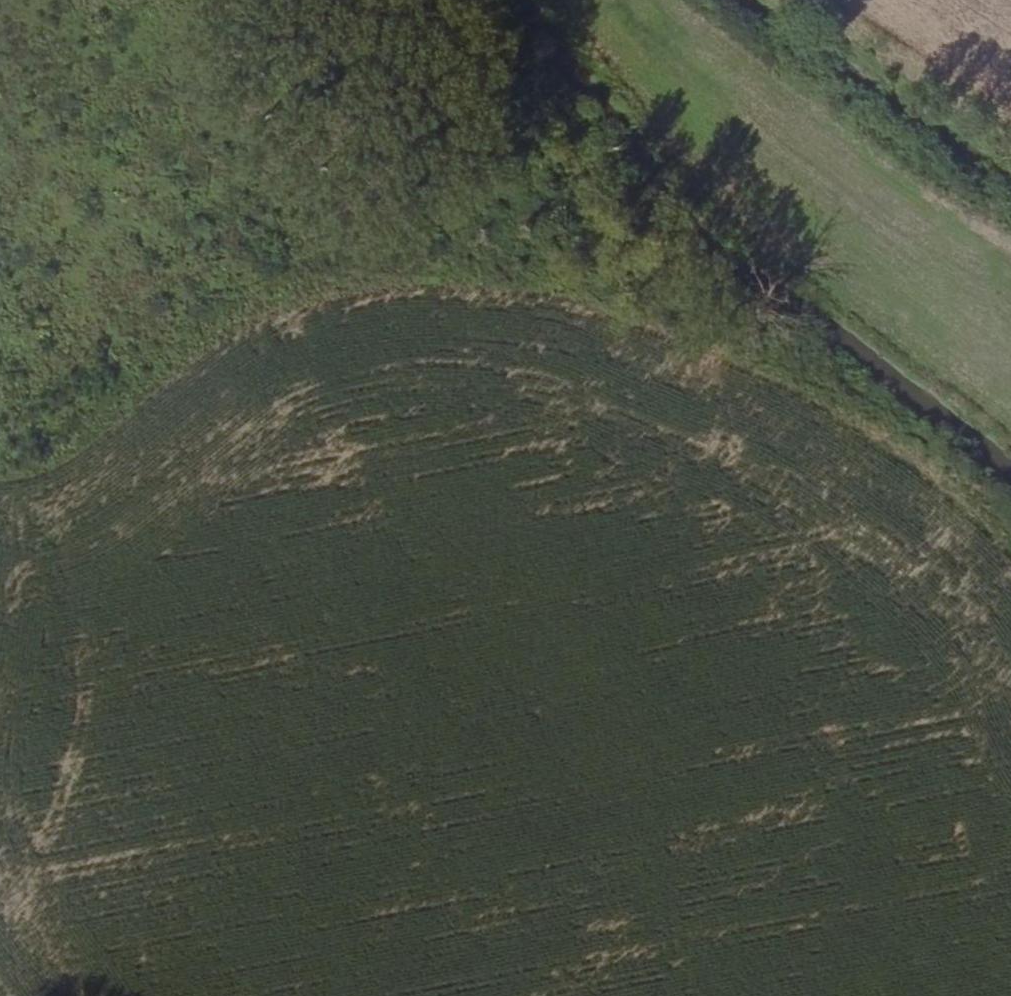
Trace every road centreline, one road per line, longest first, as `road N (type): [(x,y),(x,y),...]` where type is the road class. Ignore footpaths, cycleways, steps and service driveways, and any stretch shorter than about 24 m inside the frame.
road 1 (track): [(574,0),(710,194),(1010,426)]

